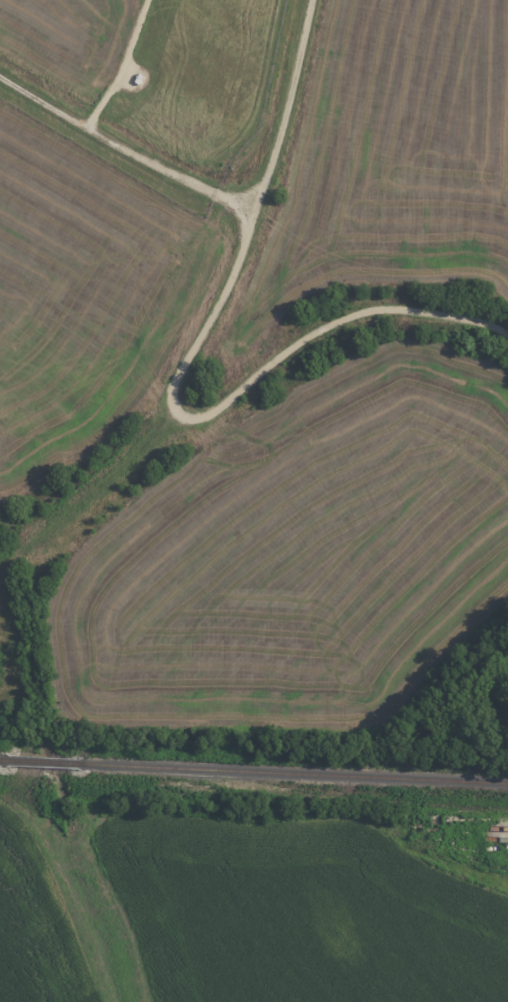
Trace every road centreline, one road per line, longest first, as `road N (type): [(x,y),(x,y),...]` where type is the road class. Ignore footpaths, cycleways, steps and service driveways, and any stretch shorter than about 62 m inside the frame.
road 1 (residential): [(507,332),(433,312),(341,323),(291,349),(210,410)]
road 2 (residential): [(252,210),(222,294),(171,387),(175,412),(210,410)]
road 3 (residential): [(0,76),(214,195)]
road 4 (residential): [(252,210),(272,162),(309,0)]

